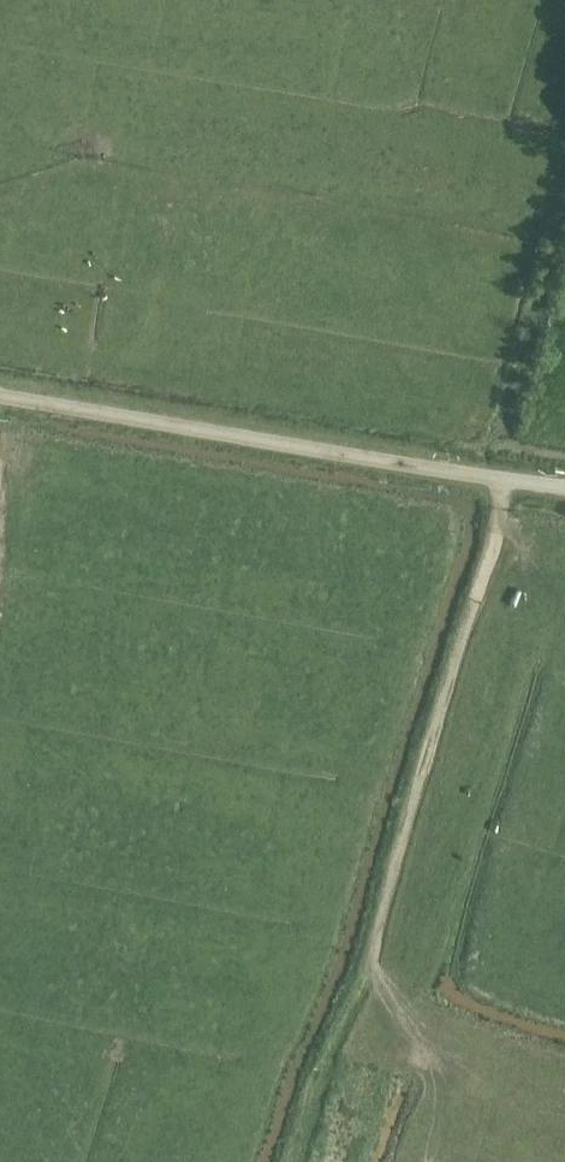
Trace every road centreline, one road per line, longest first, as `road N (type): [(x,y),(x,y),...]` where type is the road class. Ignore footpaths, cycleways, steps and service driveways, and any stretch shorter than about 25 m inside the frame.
road 1 (track): [(496,477),(494,533),(368,972),(320,1070),(290,1161)]
road 2 (unclassified): [(564,486),(0,392)]

